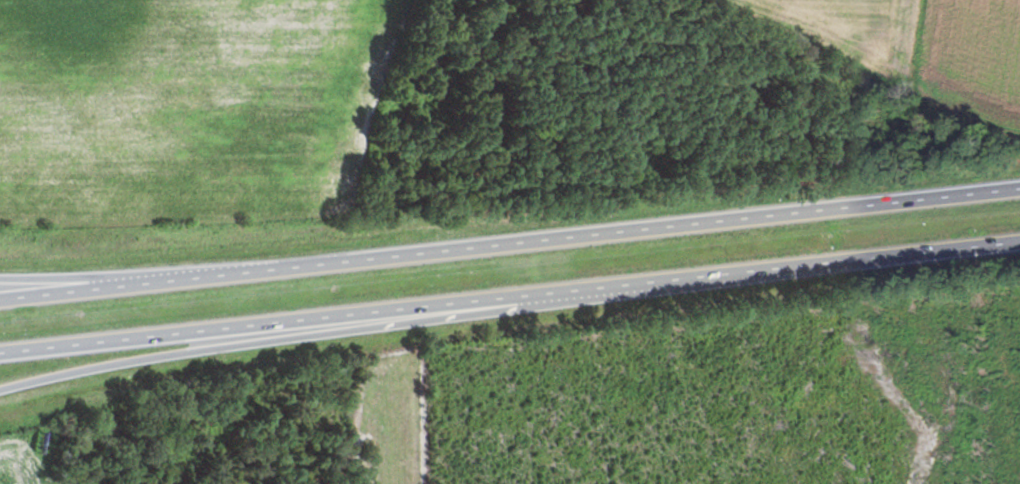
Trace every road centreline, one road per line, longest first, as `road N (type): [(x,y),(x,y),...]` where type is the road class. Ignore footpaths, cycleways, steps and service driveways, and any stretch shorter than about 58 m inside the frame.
road 1 (motorway): [(1019,187),(0,299)]
road 2 (motorway): [(0,353),(1019,241)]
road 3 (motorway): [(0,390),(509,297)]
road 4 (motorway): [(165,281),(0,278)]

